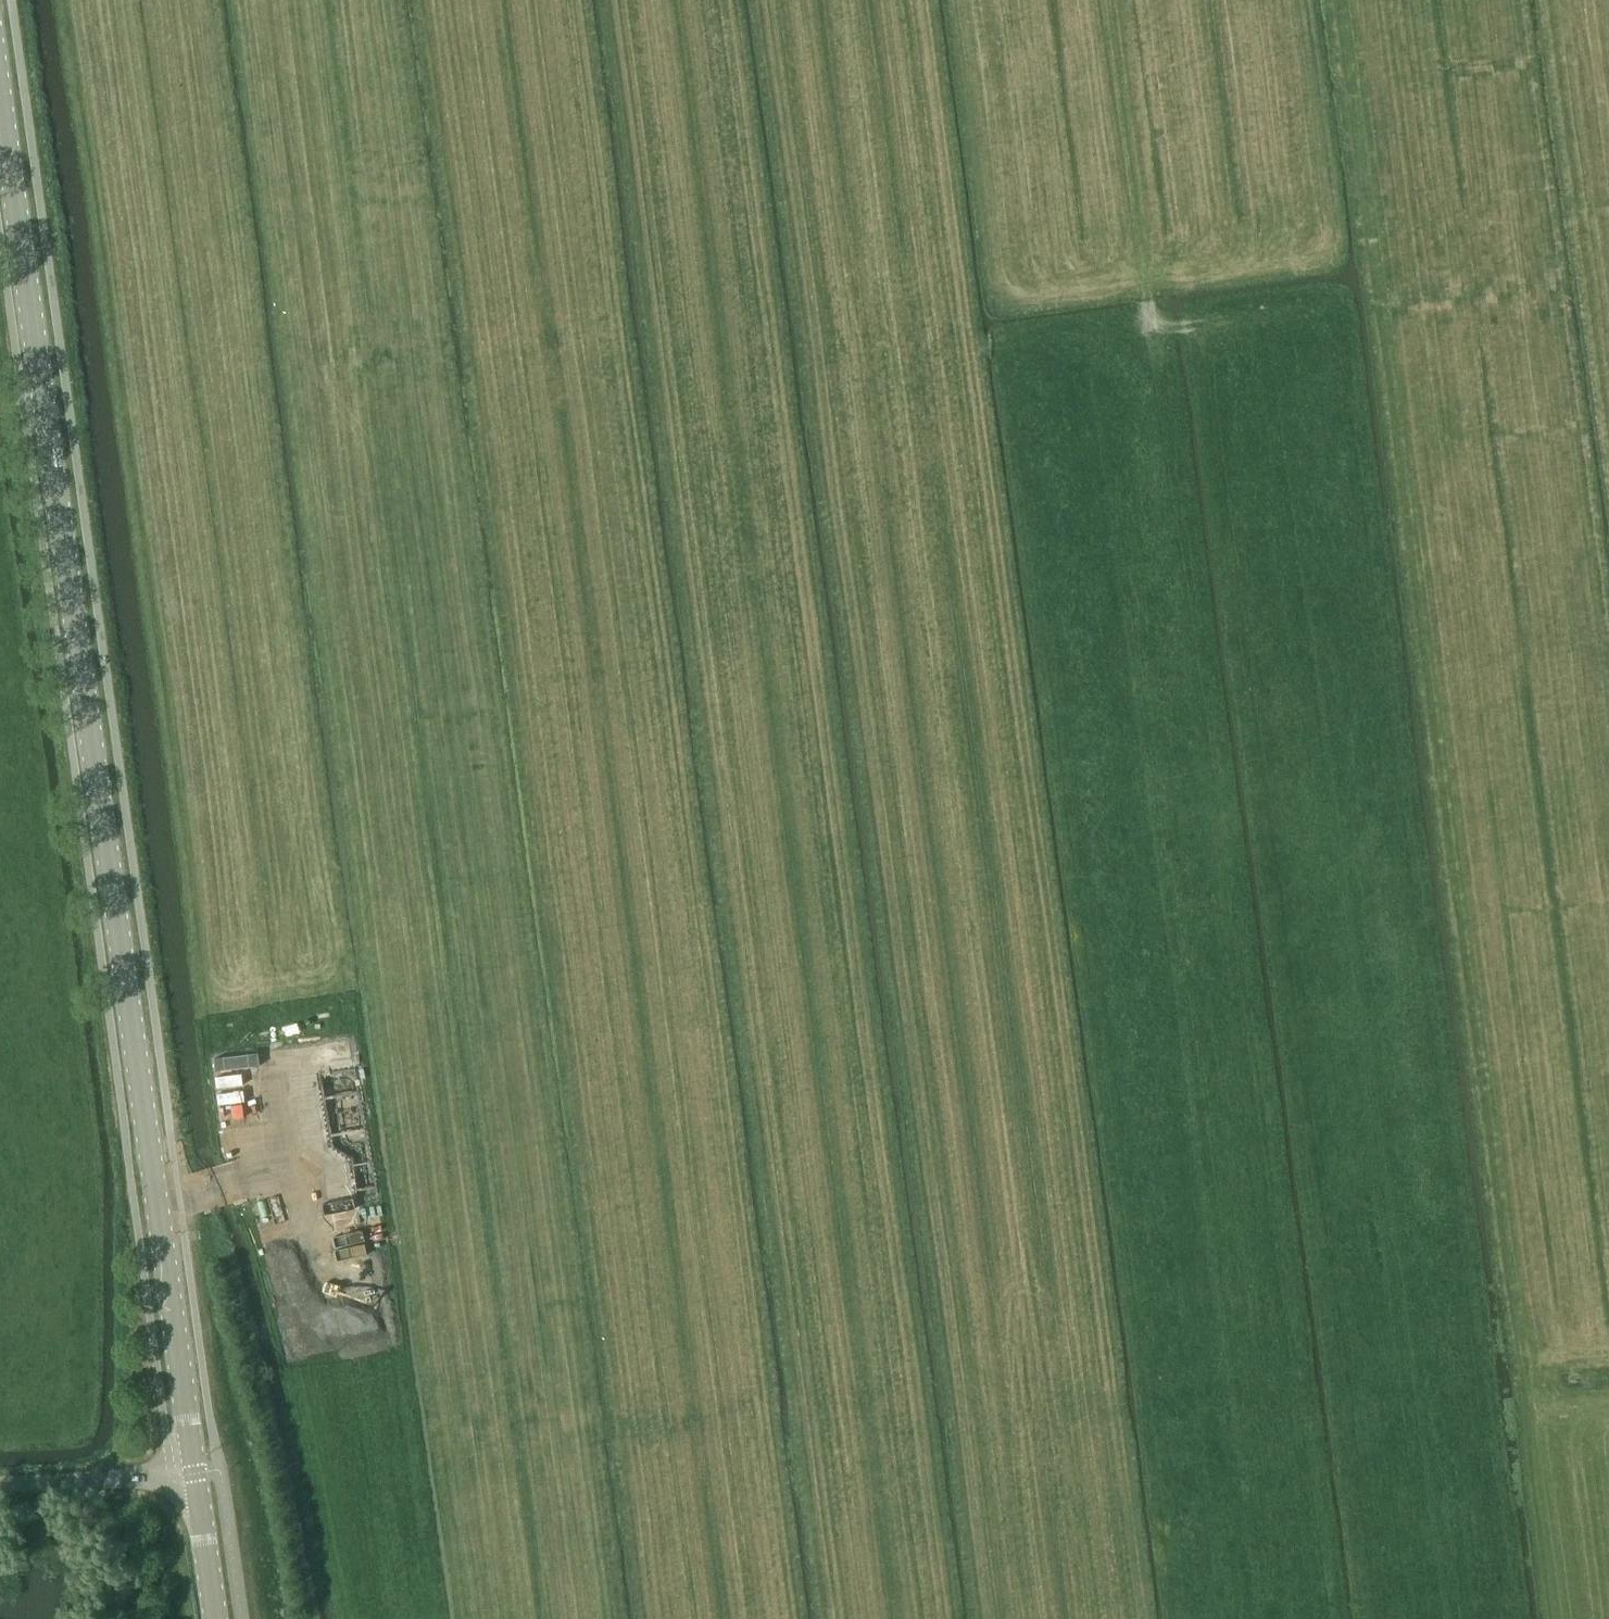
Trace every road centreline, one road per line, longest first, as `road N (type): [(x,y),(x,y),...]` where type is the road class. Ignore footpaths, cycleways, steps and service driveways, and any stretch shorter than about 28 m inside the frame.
road 1 (tertiary): [(192,1476),(0,96)]
road 2 (unclassified): [(192,1476),(0,1485)]
road 3 (tertiary): [(214,1618),(192,1476)]

